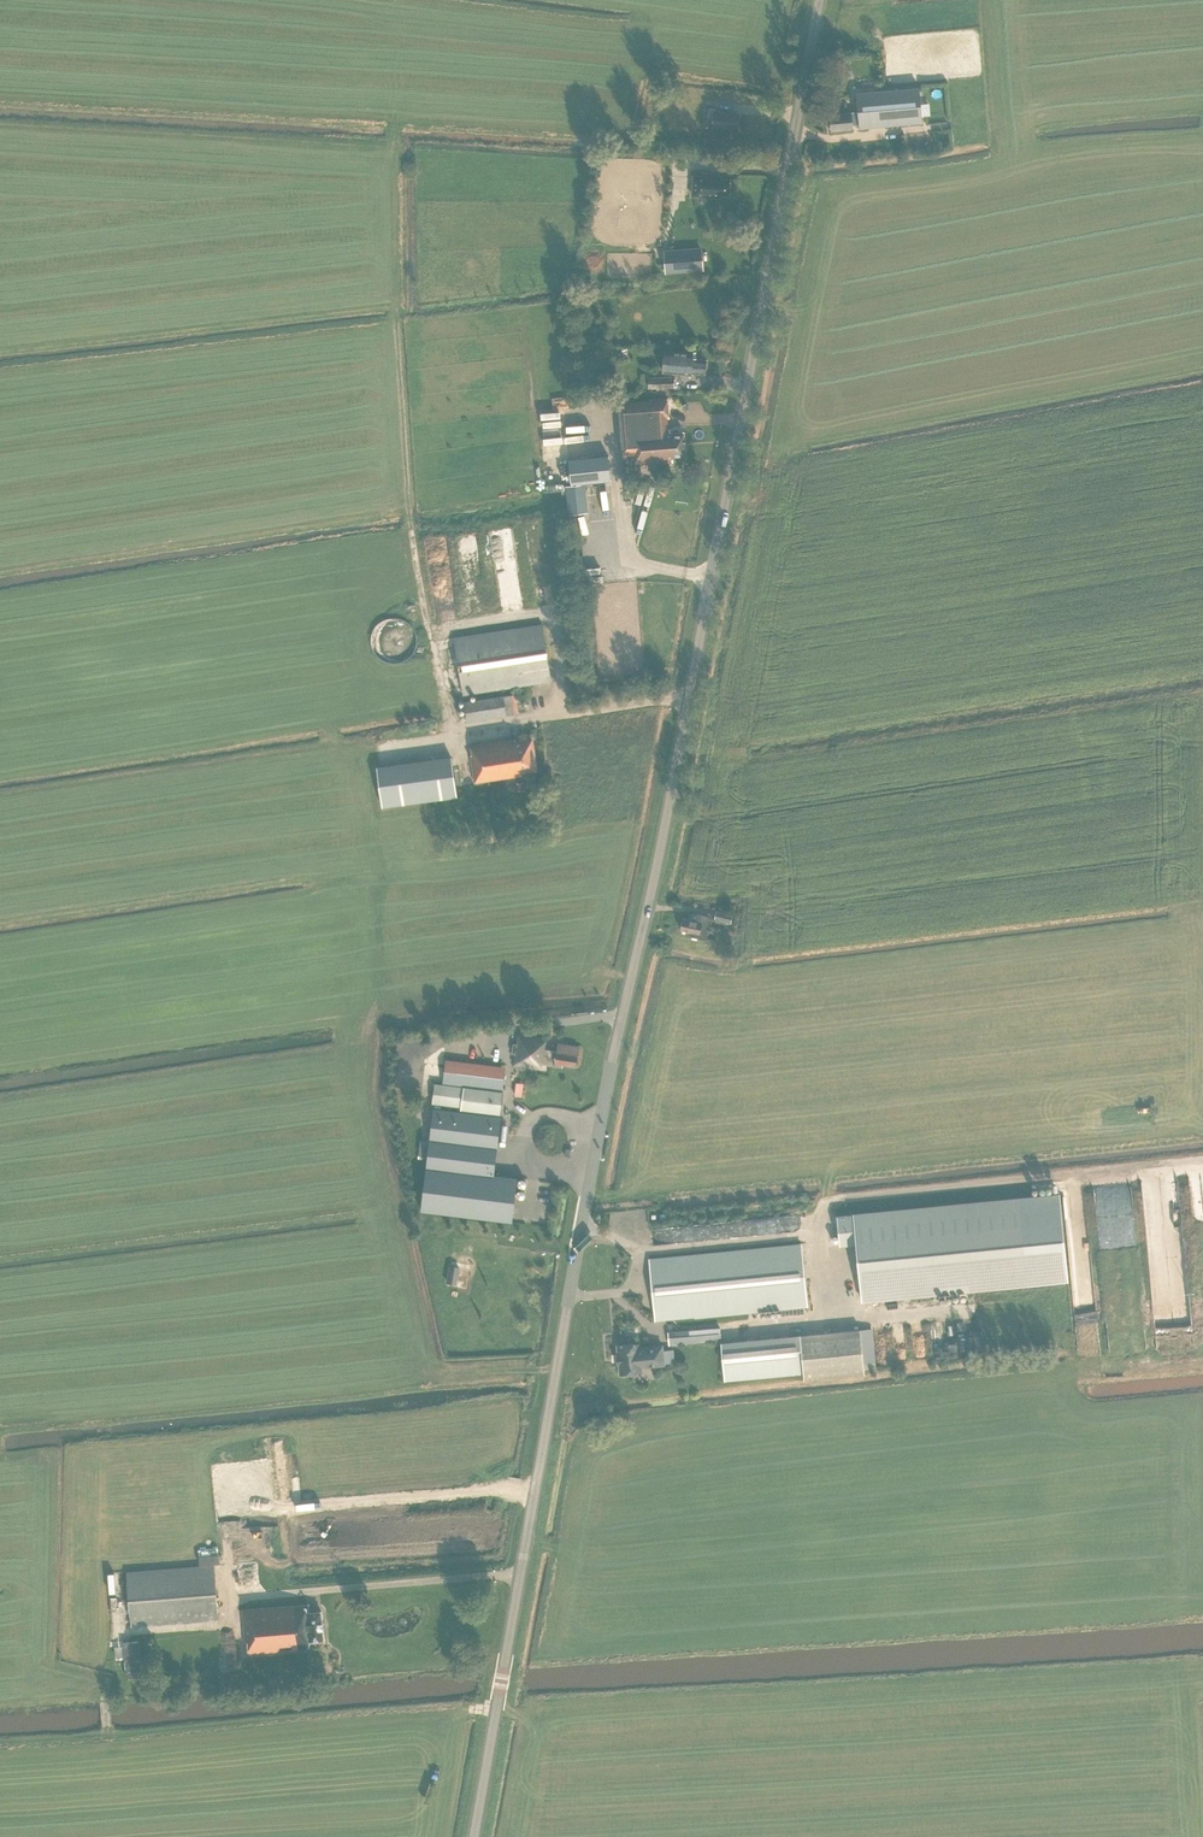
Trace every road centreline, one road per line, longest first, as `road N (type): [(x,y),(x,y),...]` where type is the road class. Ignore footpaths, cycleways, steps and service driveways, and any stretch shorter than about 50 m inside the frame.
road 1 (tertiary): [(628,1014),(824,0)]
road 2 (tertiary): [(477,1836),(592,1193)]
road 3 (unclassified): [(628,1014),(494,1031),(478,1046)]

